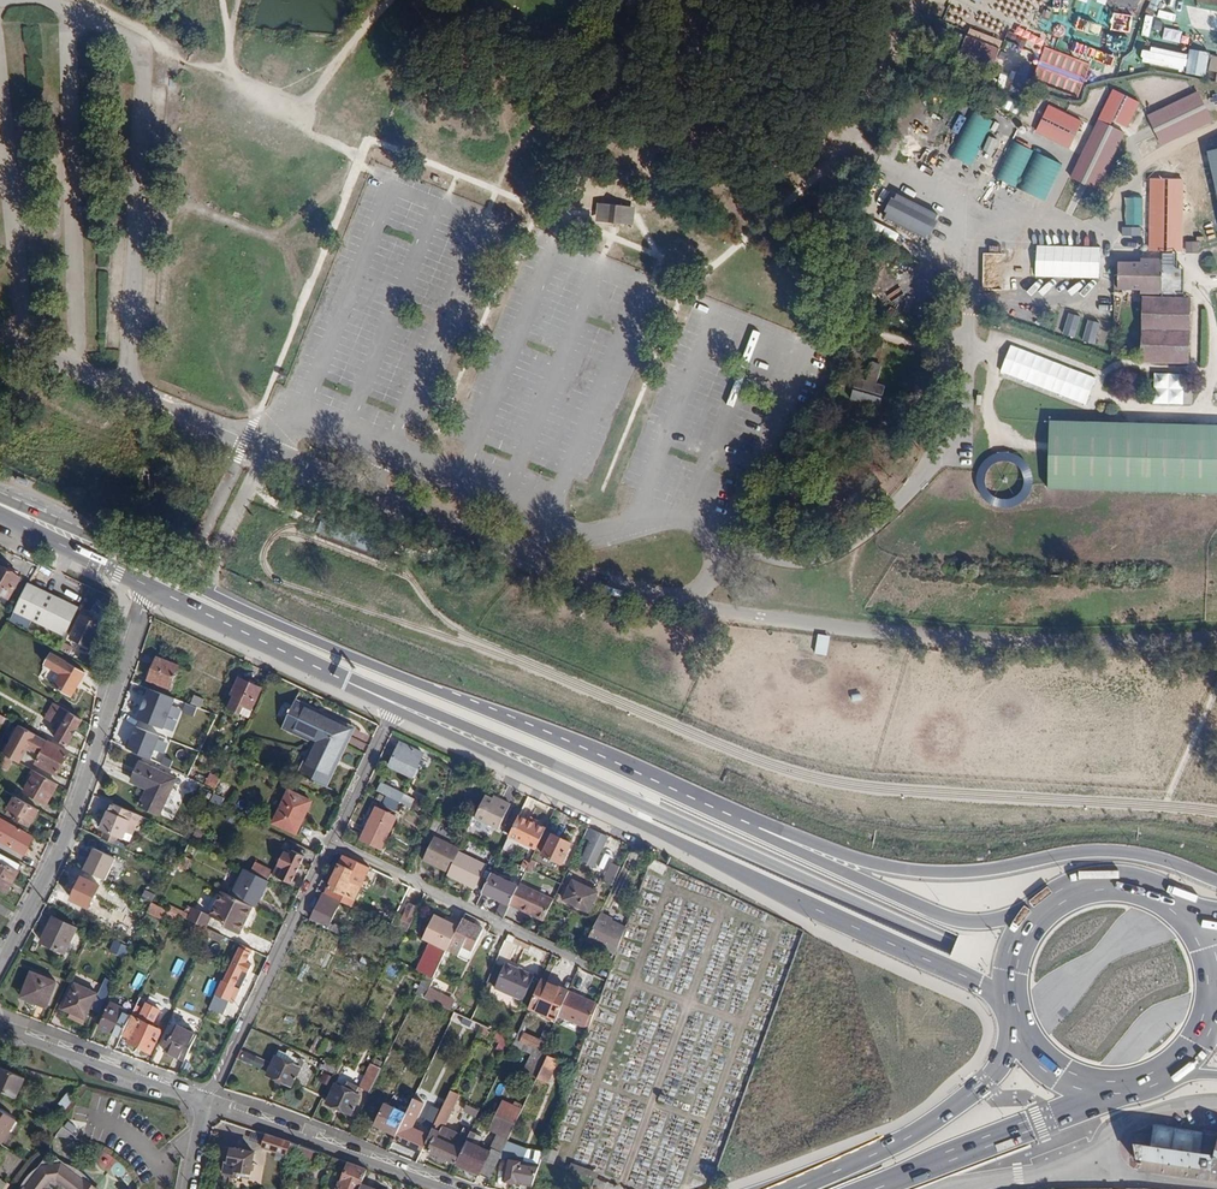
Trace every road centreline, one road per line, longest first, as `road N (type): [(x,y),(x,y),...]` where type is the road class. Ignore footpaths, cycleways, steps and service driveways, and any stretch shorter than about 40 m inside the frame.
road 1 (unclassified): [(1216,640),(983,641),(736,613),(572,572),(256,437)]
road 2 (primary): [(339,677),(538,756),(1004,968),(1142,1001),(1216,1005)]
road 3 (primary): [(743,826),(11,510)]
road 4 (primary): [(395,710),(1010,996)]
road 5 (primary): [(1216,880),(1108,851),(982,871),(891,869),(768,825),(743,826)]
road 6 (residential): [(0,967),(51,875),(155,589)]
road 7 (primary): [(1035,917),(961,921),(743,826)]
road 8 (residential): [(334,836),(605,971)]
road 9 (primary): [(1013,1014),(1004,1058),(967,1099),(911,1135),(790,1188)]
road 10 (residential): [(334,836),(208,1102)]
road 11 (residential): [(0,335),(256,437)]
road 12 (primary): [(876,1188),(1111,1087)]
road 13 (residential): [(444,1188),(208,1102)]
road 14 (residential): [(208,1102),(0,1020)]
road 15 (primary): [(155,589),(339,677)]
road 16 (primary): [(1184,913),(1153,892),(1117,883),(1062,895),(1035,917)]
road 17 (primary): [(11,510),(155,589)]
road 18 (residential): [(959,1188),(1105,1142)]
road 19 (residential): [(395,710),(334,836)]
road 20 (unclassified): [(1105,1142),(1114,1173),(1214,1188)]
road 21 (primary): [(1013,1014),(1053,1069),(1111,1087)]
road 22 (residential): [(1105,1142),(1114,1125),(1216,1101)]

